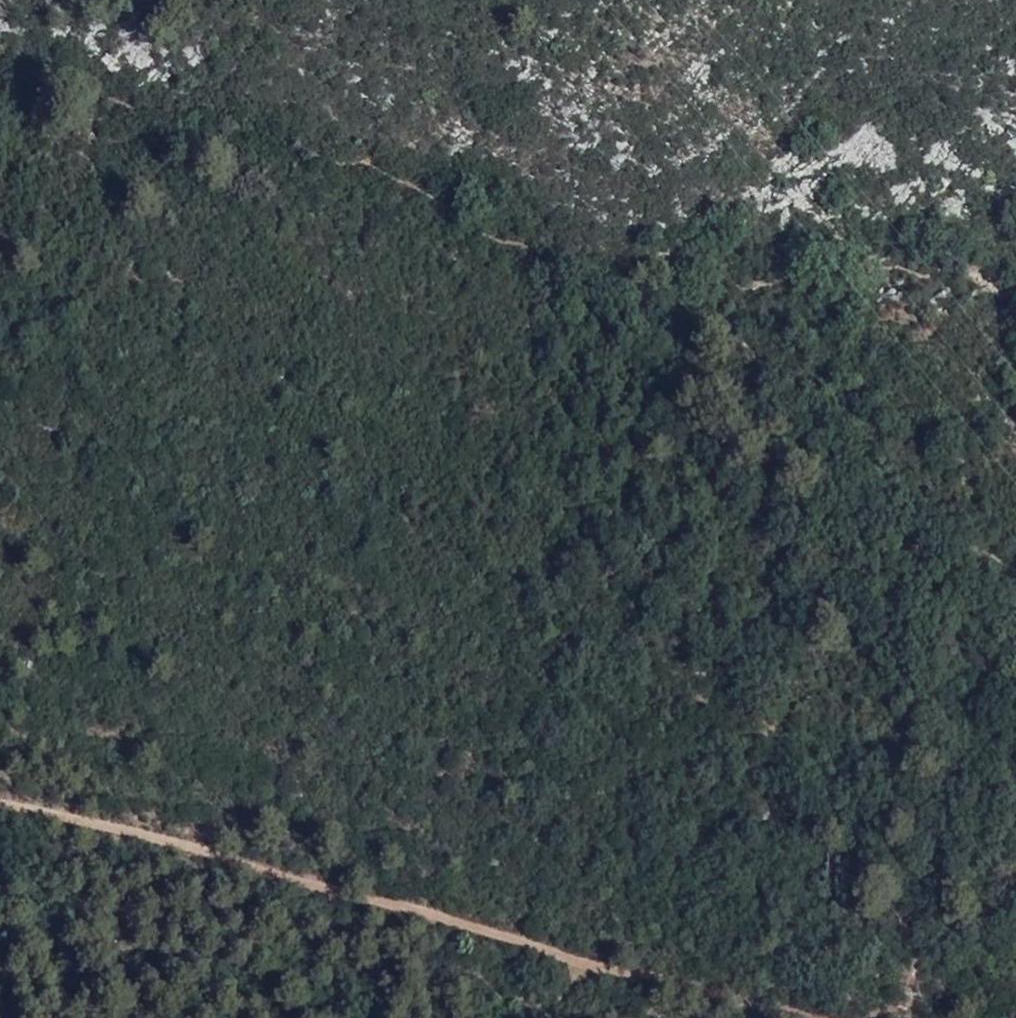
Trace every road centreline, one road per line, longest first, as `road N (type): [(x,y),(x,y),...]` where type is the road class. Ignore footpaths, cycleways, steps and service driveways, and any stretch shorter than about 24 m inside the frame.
road 1 (track): [(0,804),(133,831),(790,1017)]

